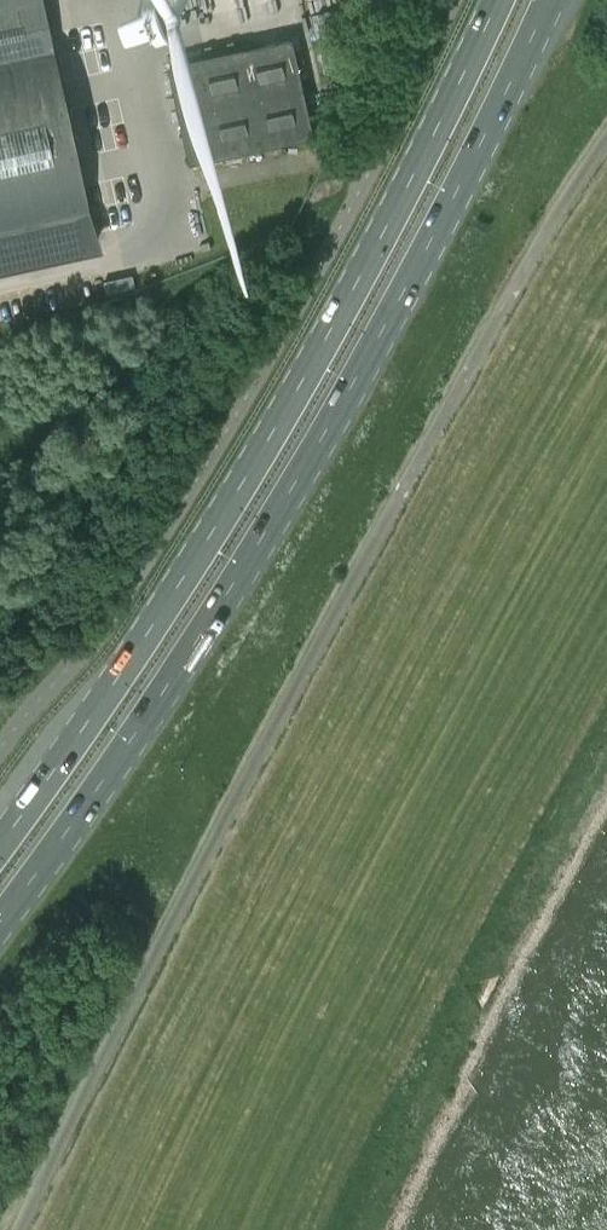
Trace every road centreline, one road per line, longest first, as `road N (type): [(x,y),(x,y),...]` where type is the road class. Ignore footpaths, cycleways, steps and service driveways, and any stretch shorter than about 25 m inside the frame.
road 1 (trunk): [(0,922),(176,681),(337,418),(550,0)]
road 2 (trunk): [(499,0),(289,414),(133,664),(0,849)]
road 3 (unclassified): [(0,295),(155,256),(146,203)]
road 4 (unclassified): [(146,203),(94,0)]
road 5 (unclassified): [(146,203),(314,154)]

